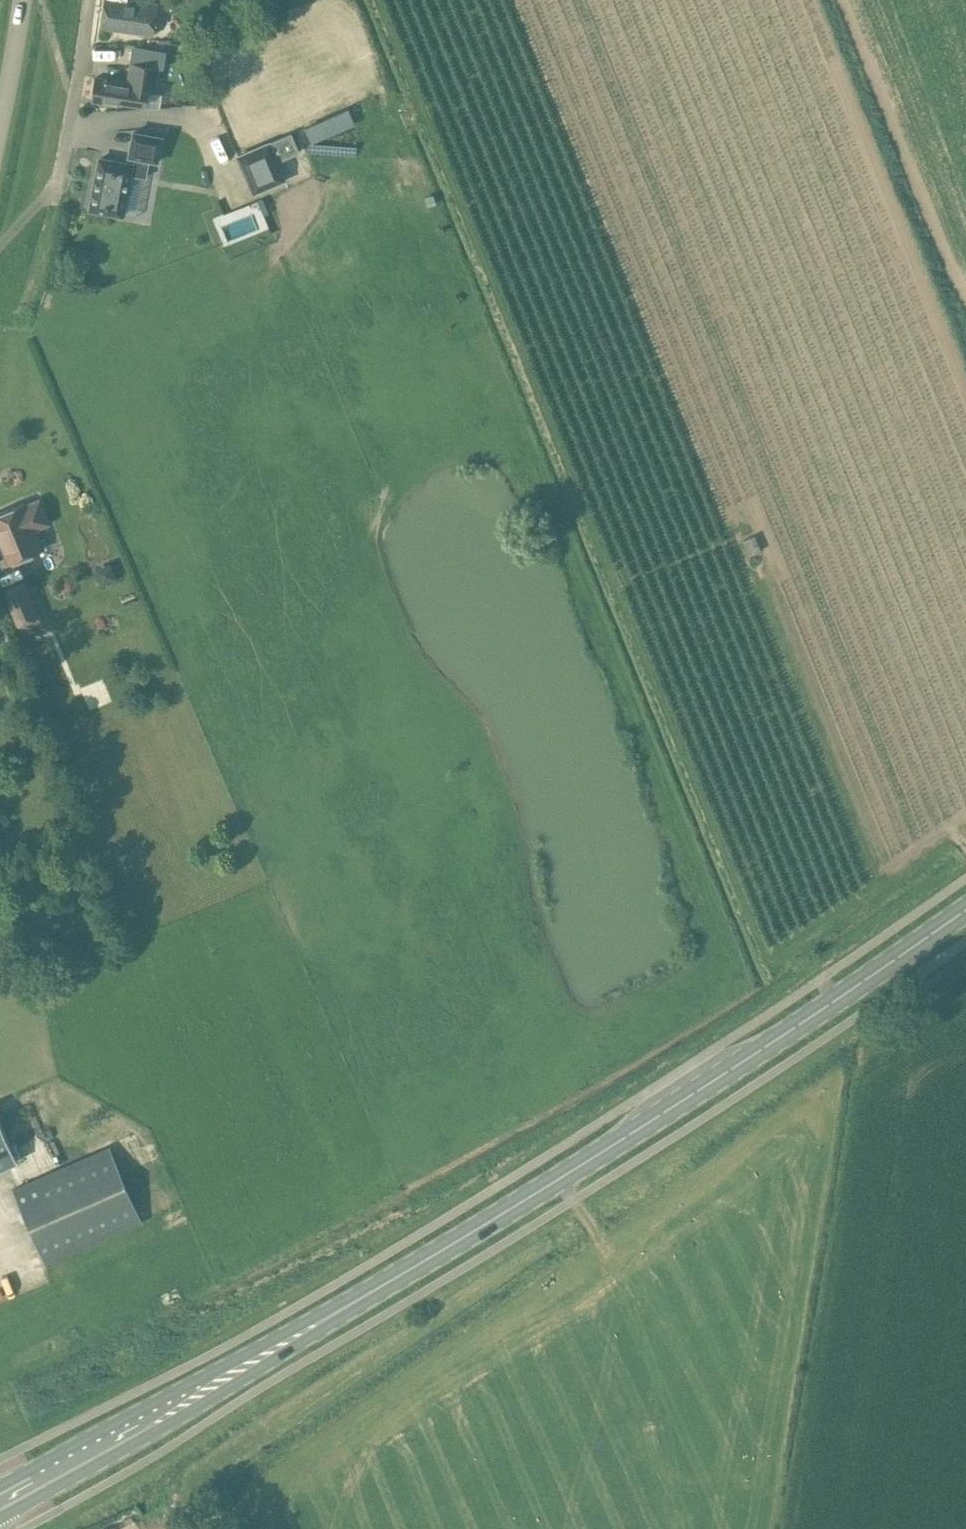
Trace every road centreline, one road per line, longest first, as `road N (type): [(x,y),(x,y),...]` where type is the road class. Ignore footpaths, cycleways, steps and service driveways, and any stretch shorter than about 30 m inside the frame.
road 1 (primary): [(0,1504),(665,1113),(965,904)]
road 2 (residential): [(0,246),(61,176),(90,0)]
road 3 (unclassified): [(0,127),(23,0)]

